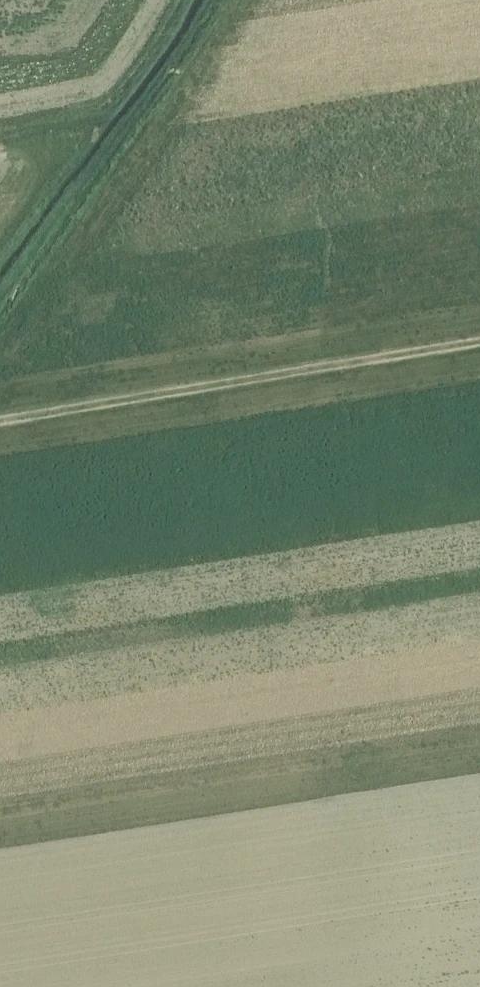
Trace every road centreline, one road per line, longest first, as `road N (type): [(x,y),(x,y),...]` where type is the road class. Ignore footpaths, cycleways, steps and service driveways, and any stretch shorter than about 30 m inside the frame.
road 1 (track): [(0,422),(479,344)]

